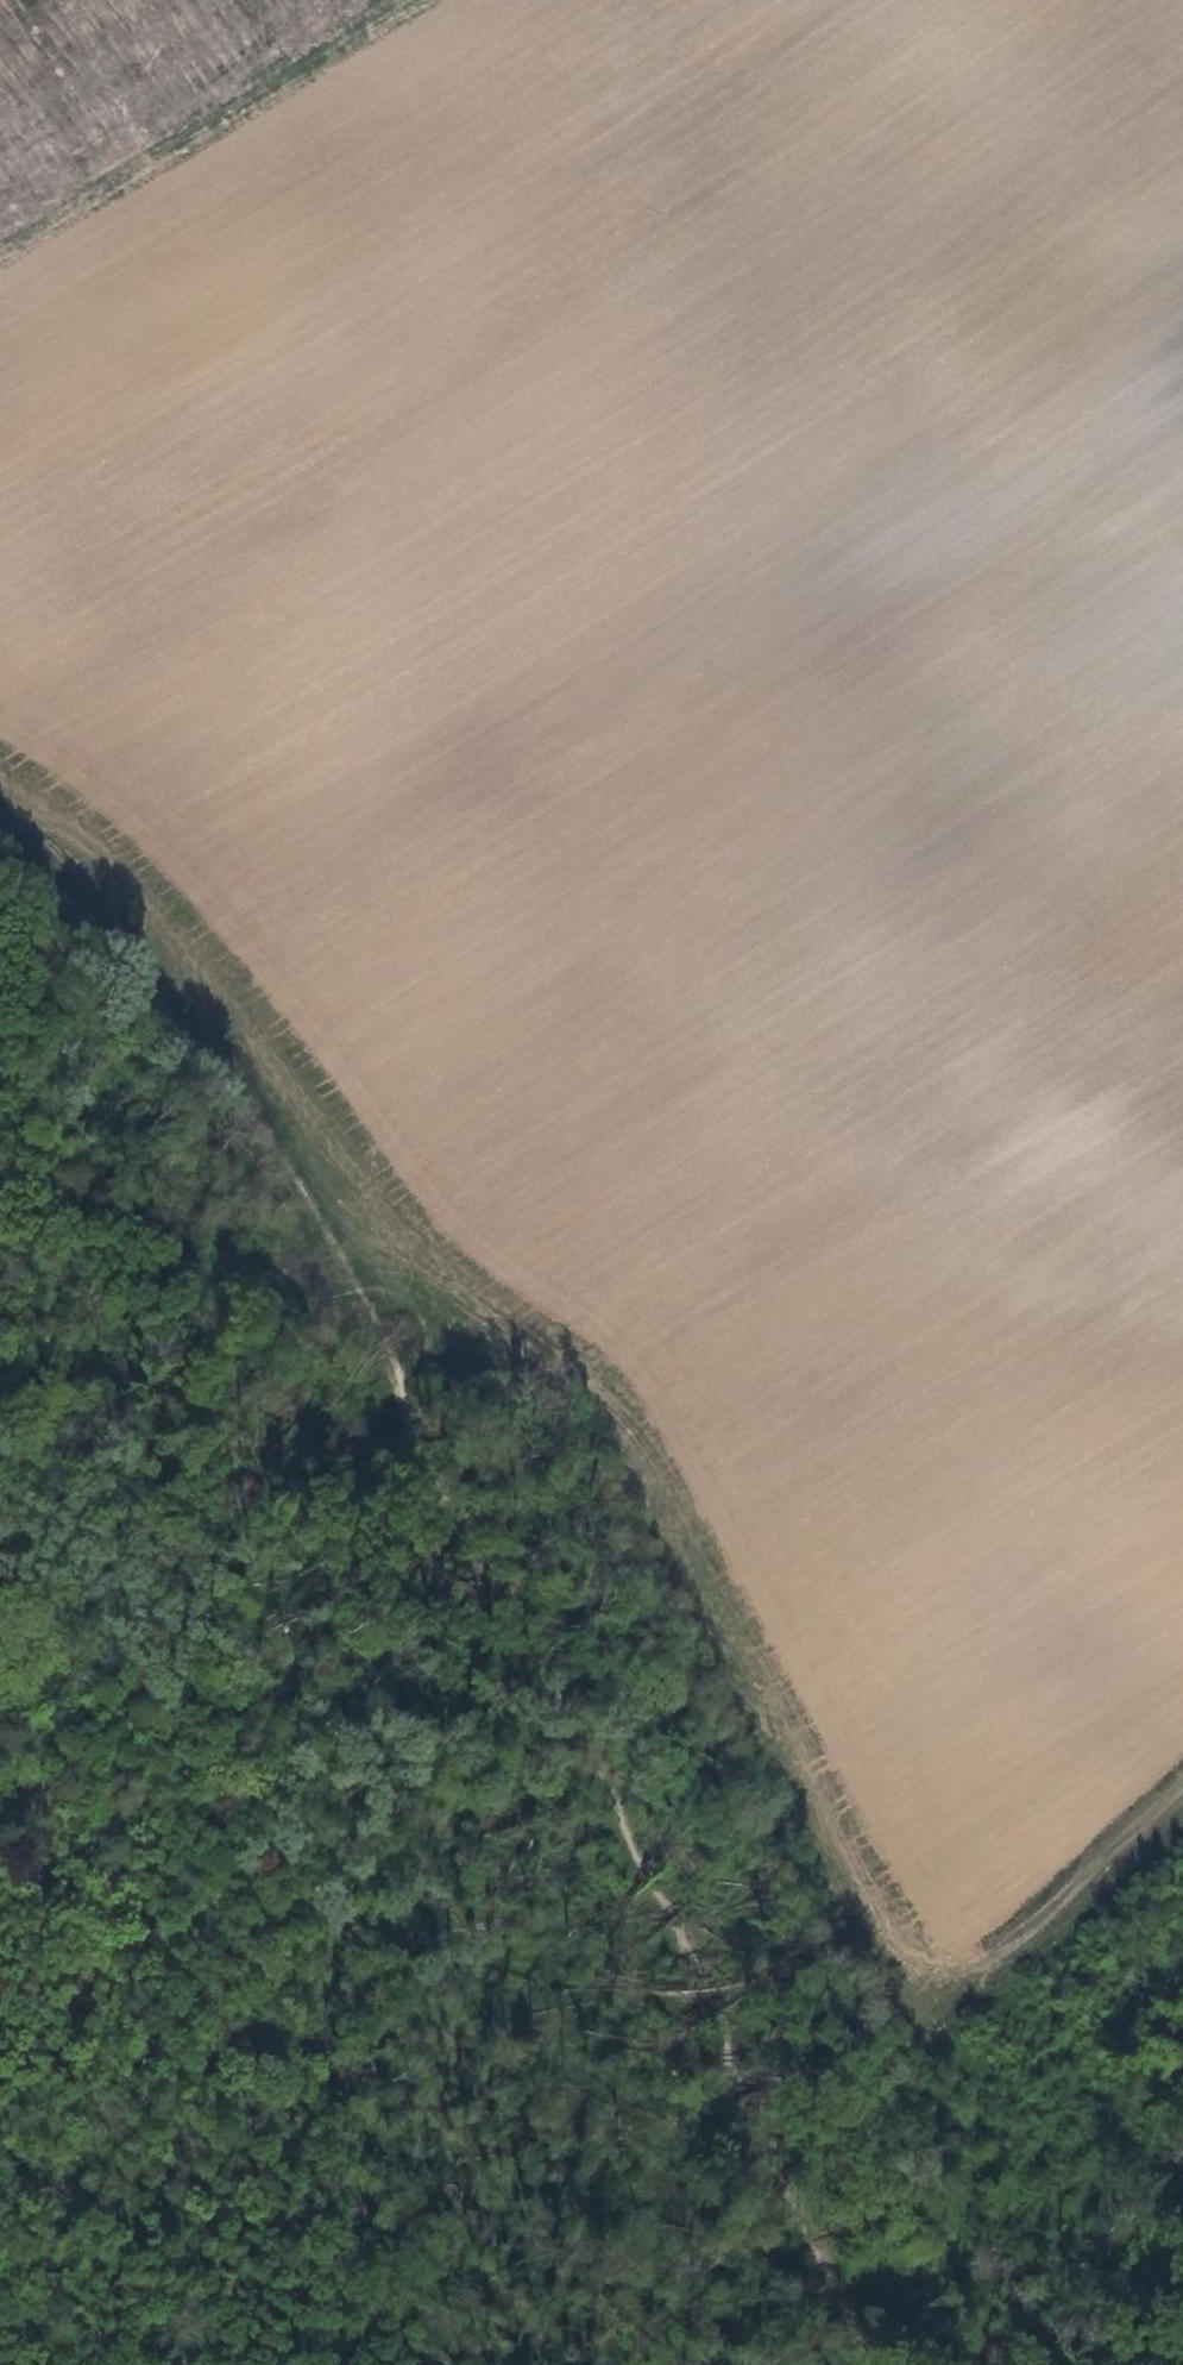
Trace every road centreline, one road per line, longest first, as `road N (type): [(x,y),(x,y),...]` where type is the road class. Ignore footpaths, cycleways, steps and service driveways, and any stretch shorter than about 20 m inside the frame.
road 1 (track): [(883,2364),(737,2092),(723,2012),(702,1960),(635,1860),(615,1783),(575,1701),(405,1458)]
road 2 (track): [(405,1458),(395,1357),(340,1238),(122,906),(60,850),(0,821)]
road 3 (track): [(0,1435),(405,1458)]

